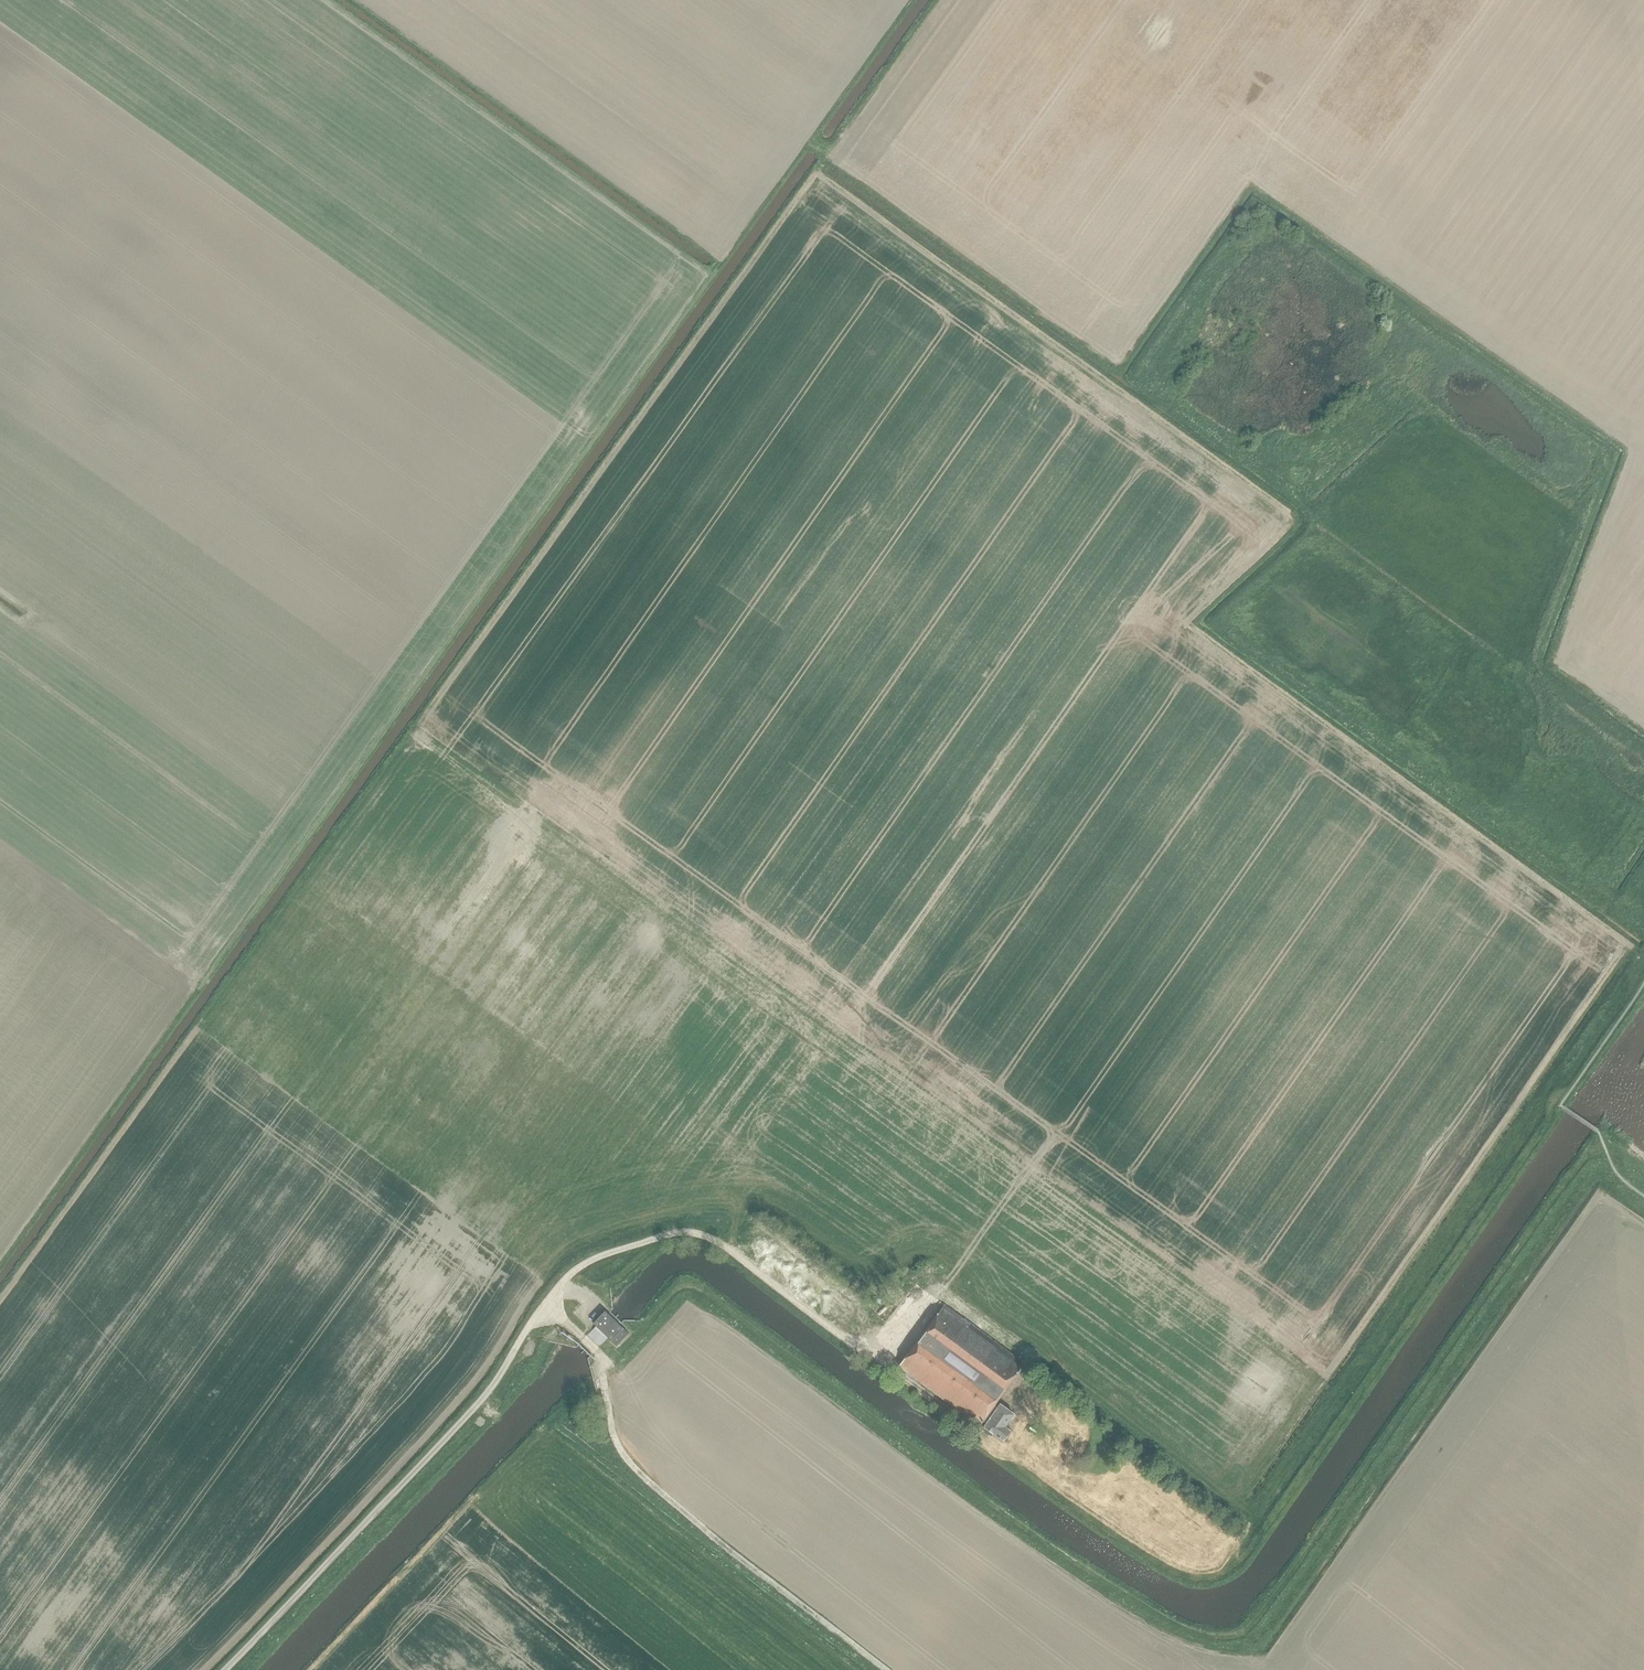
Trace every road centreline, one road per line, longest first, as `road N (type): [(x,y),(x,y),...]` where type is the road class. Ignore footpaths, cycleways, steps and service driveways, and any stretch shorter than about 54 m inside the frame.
road 1 (unclassified): [(223,1669),(481,1401),(531,1317),(591,1260),(692,1235),(843,1344)]

